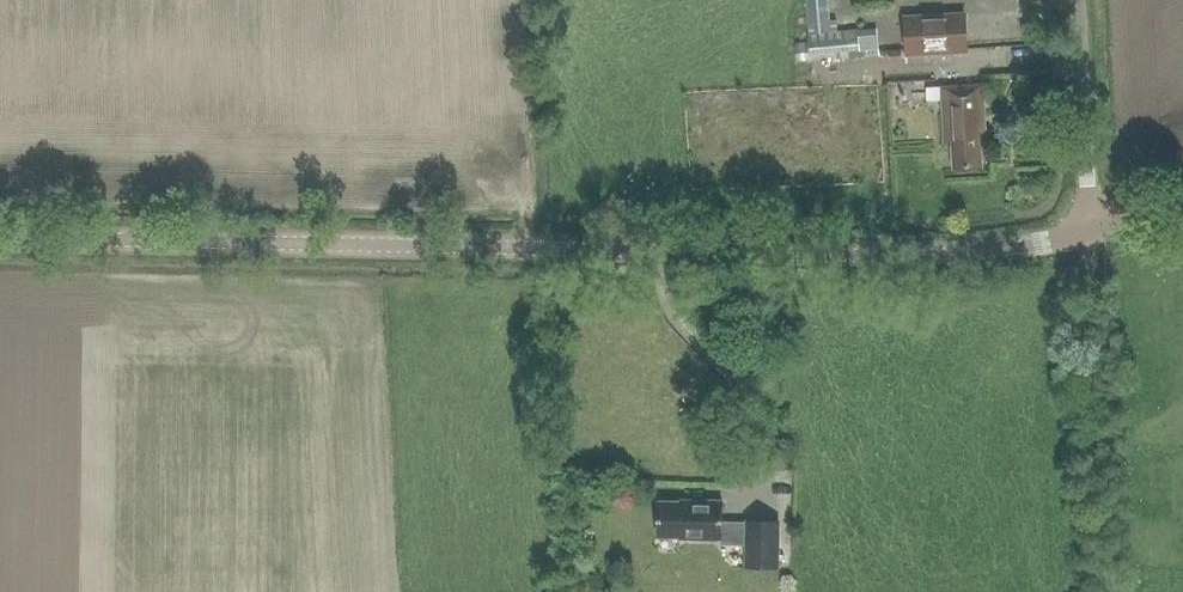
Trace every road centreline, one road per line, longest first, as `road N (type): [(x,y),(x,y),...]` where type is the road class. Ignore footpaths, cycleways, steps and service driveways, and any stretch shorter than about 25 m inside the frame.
road 1 (tertiary): [(1087,237),(957,259),(0,239)]
road 2 (track): [(1087,237),(1105,591)]
road 3 (unclassified): [(1087,237),(1074,0)]

